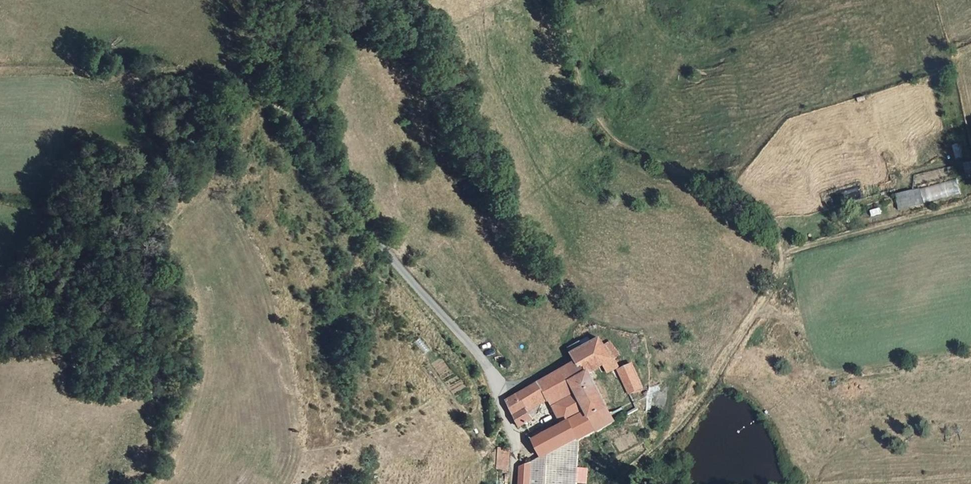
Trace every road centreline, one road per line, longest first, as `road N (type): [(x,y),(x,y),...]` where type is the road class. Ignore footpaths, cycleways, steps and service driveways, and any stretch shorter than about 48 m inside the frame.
road 1 (track): [(615,483),(668,441),(708,392),(787,254),(775,225),(739,193),(617,147),(581,99),(561,0)]
road 2 (unclassified): [(237,0),(272,34),(339,192),(489,369),(516,444),(515,483)]
road 3 (track): [(308,131),(243,75),(223,69),(142,78),(131,94),(173,189)]
road 4 (track): [(787,254),(970,205)]

